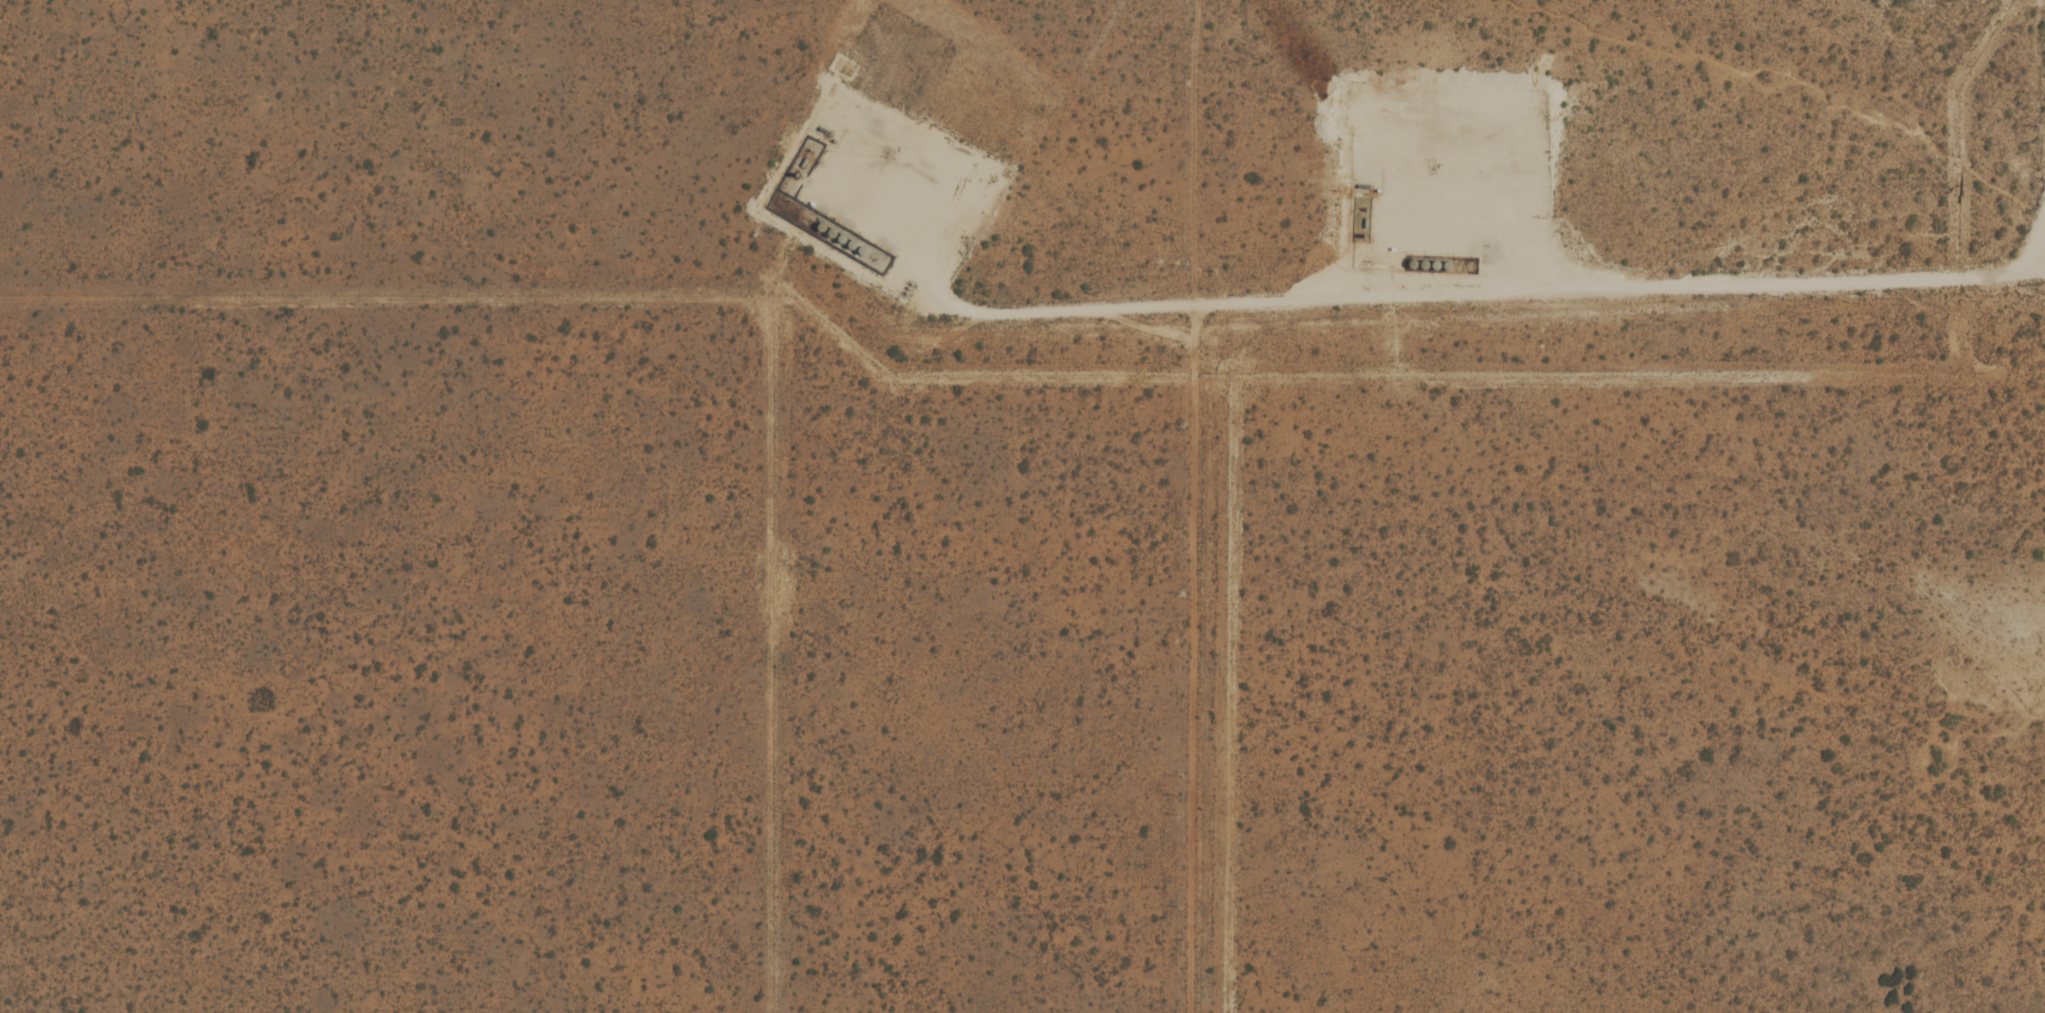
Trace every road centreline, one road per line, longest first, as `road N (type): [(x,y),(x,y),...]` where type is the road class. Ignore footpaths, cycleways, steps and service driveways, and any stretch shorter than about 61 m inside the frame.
road 1 (residential): [(914,302),(2042,270),(2044,233)]

